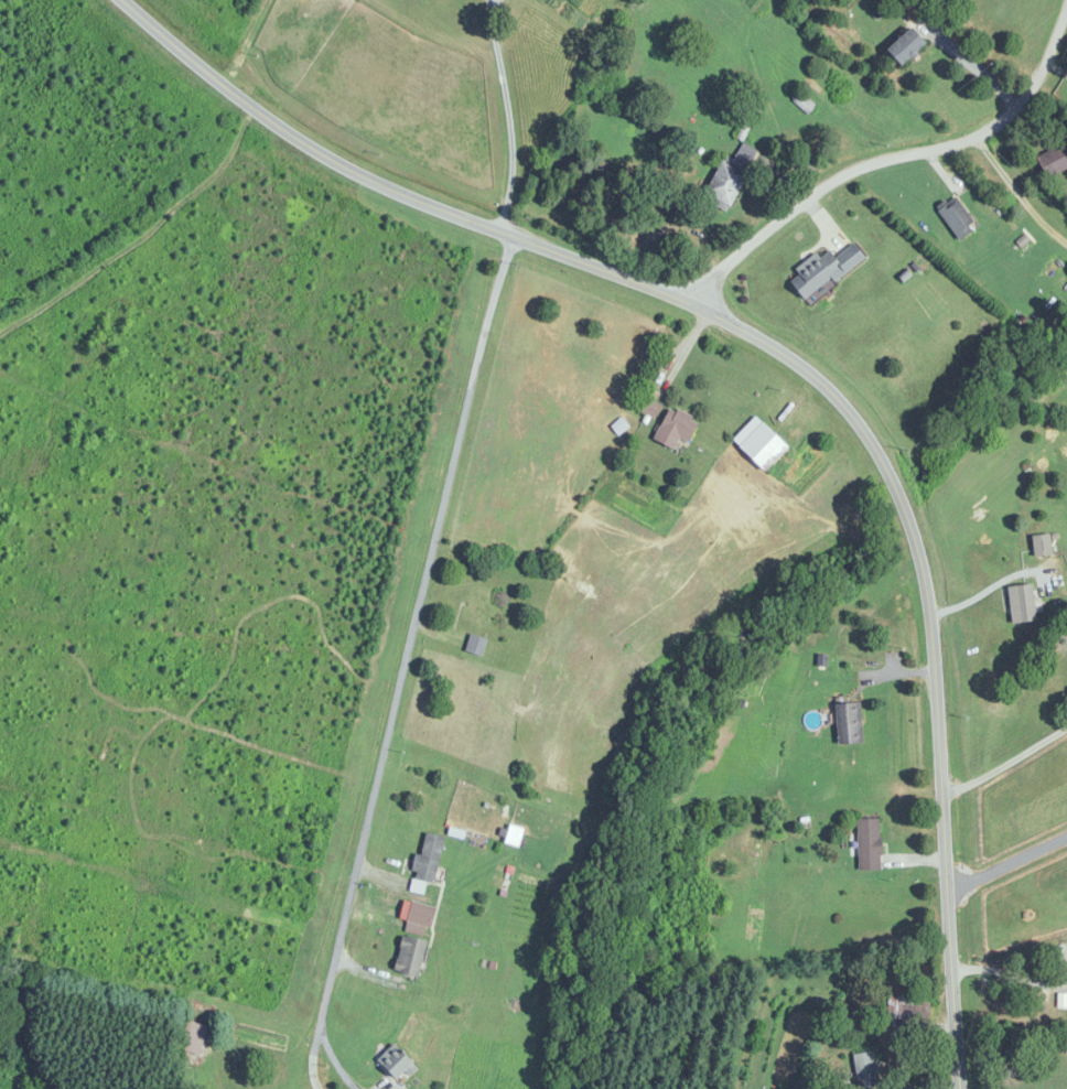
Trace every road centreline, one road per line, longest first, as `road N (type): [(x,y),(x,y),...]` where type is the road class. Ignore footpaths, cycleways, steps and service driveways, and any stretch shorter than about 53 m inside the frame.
road 1 (residential): [(961,1088),(933,605),(908,516),(863,435),(823,388),(751,332),(349,171),(263,118),(126,0)]
road 2 (residential): [(311,1060),(513,237)]
road 3 (residential): [(689,305),(806,184),(867,149),(981,119),(1012,97),(1066,0)]
road 4 (residential): [(946,880),(1066,823)]

